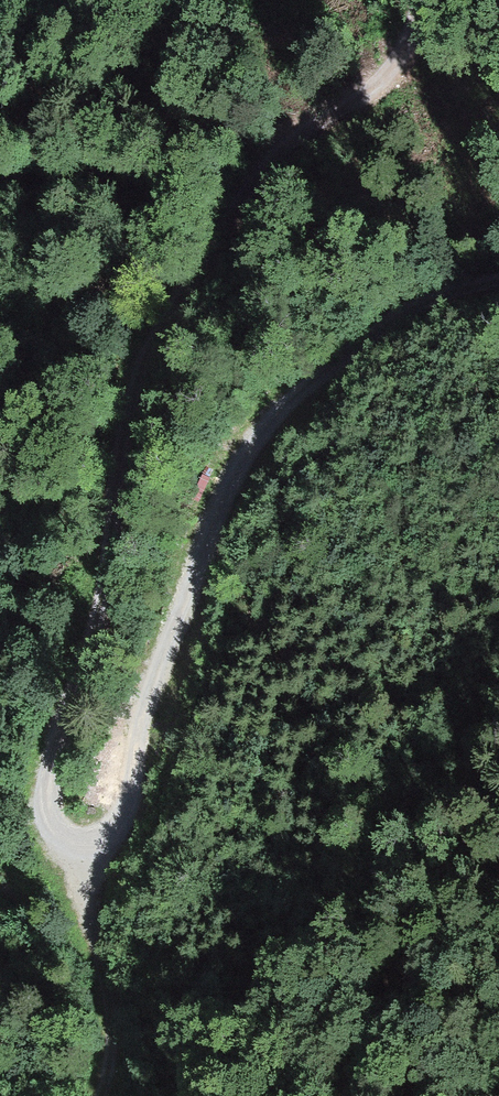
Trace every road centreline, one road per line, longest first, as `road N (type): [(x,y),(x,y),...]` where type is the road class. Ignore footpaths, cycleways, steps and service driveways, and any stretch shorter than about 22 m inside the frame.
road 1 (track): [(422,0),(396,67),(280,149),(261,172),(133,387),(101,616),(47,765),(49,818),(62,835),(80,840)]
road 2 (track): [(498,280),(451,289),(395,318),(271,421),(231,484),(149,695),(122,816),(113,828),(80,840)]
road 3 (track): [(101,1095),(112,1014),(80,840)]

